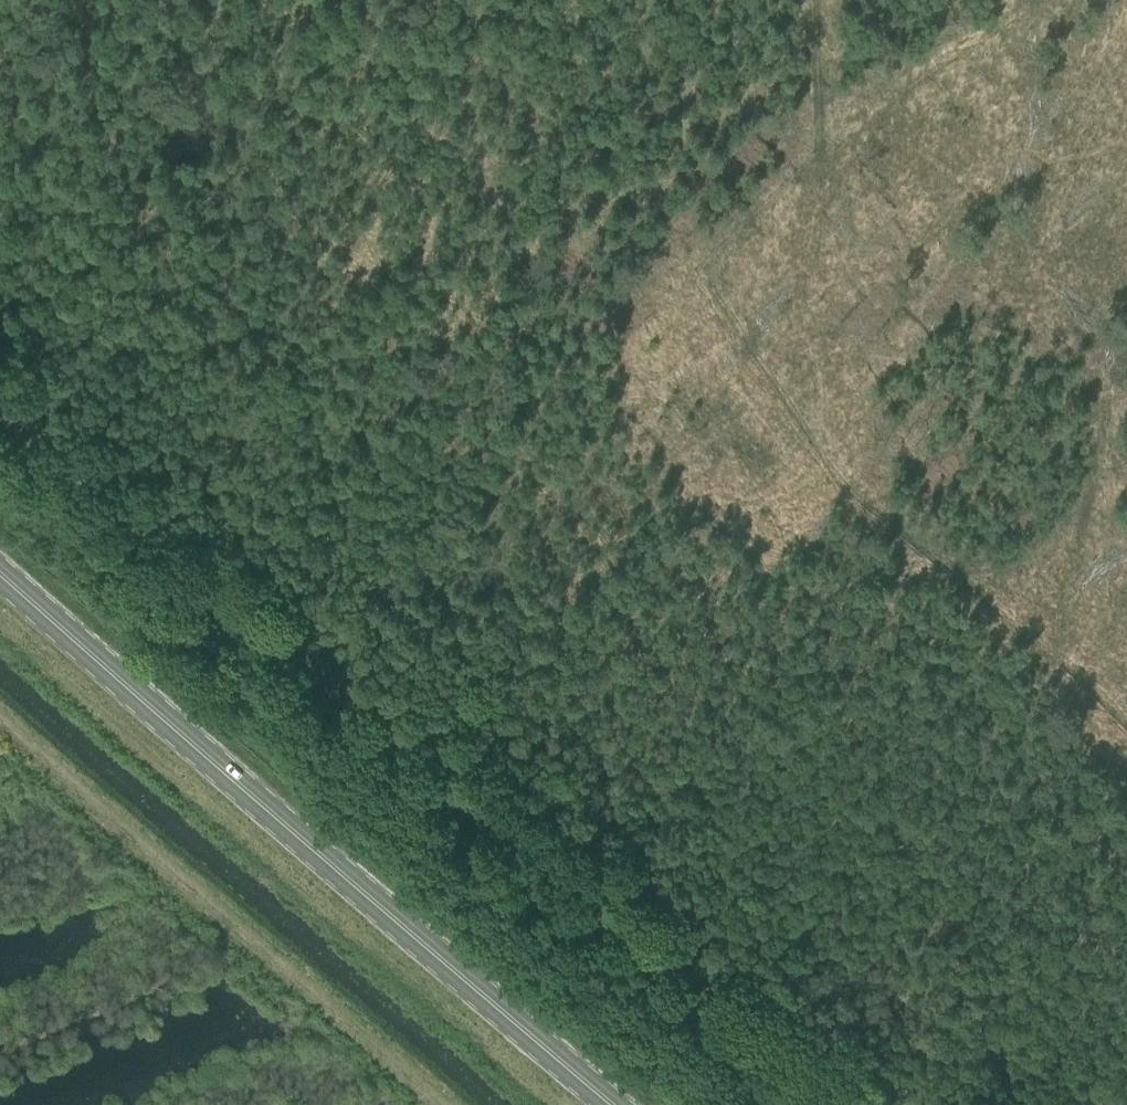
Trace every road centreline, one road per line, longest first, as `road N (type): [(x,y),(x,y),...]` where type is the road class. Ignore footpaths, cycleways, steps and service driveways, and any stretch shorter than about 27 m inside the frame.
road 1 (unclassified): [(833,1104),(0,401)]
road 2 (primary): [(614,1104),(0,570)]
road 3 (track): [(444,1104),(0,720)]

